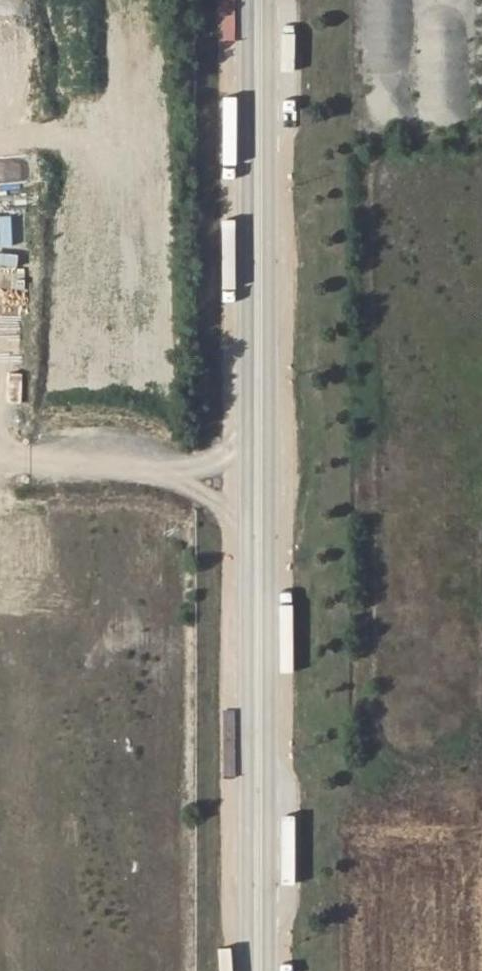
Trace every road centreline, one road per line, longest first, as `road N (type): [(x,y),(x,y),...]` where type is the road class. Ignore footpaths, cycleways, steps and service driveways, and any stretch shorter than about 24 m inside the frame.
road 1 (unclassified): [(247,0),(246,970)]
road 2 (unclassified): [(267,970),(267,0)]

